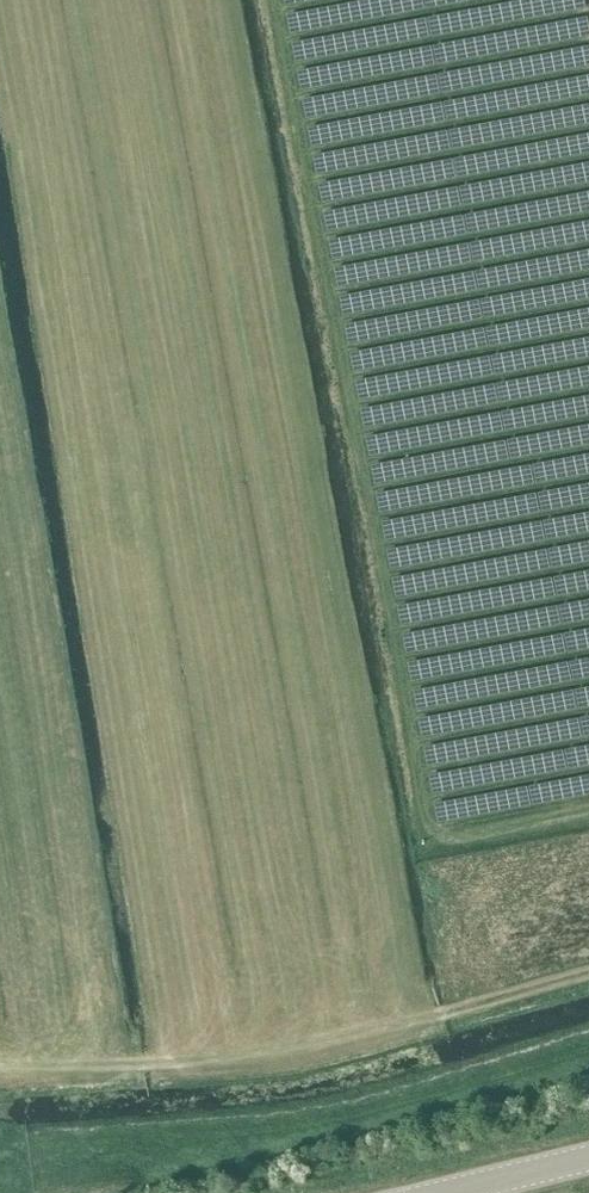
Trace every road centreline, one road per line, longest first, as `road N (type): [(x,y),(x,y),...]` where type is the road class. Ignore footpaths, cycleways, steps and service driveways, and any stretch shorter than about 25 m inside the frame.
road 1 (unclassified): [(450,1192),(588,1159)]

